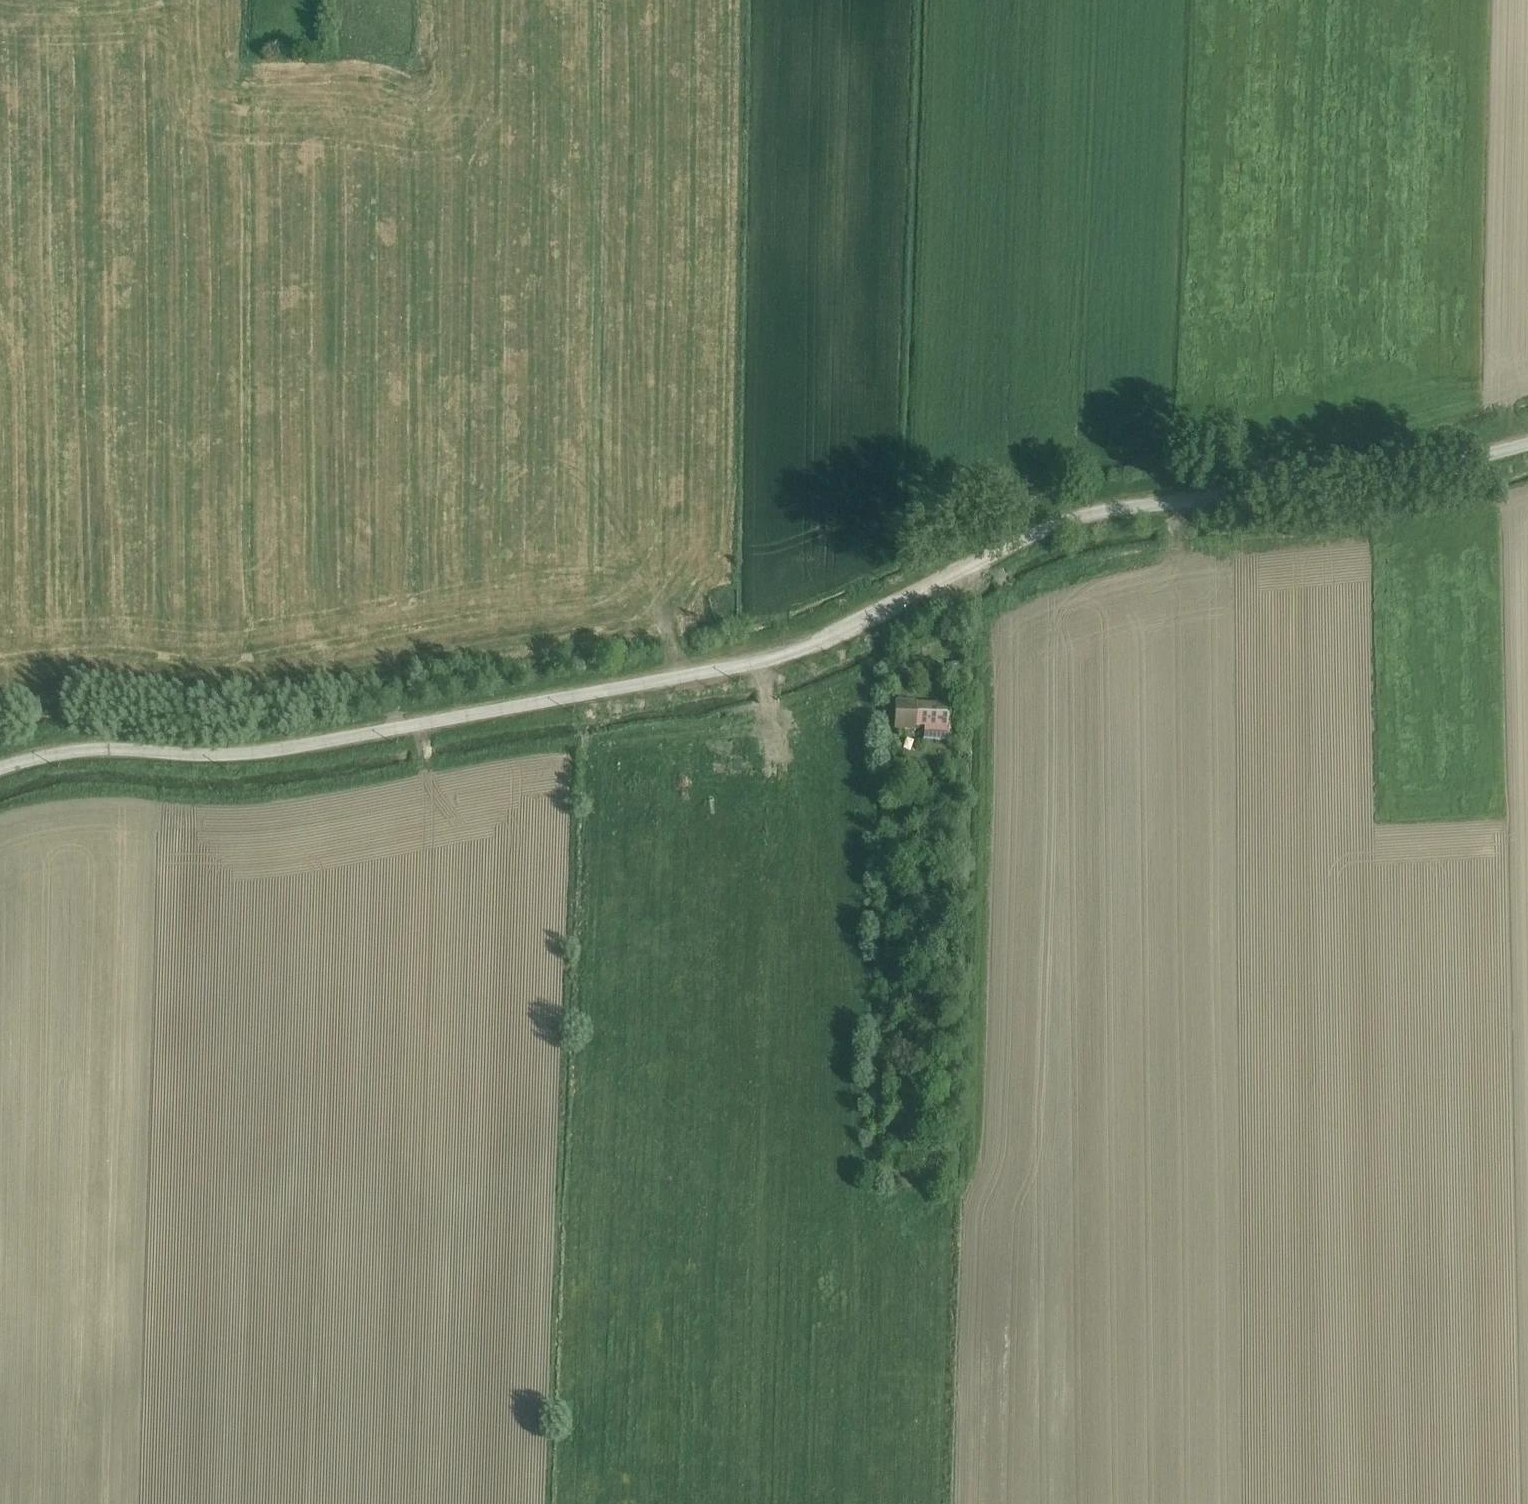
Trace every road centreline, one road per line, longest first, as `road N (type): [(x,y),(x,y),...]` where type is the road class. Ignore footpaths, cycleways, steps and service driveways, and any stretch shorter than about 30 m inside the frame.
road 1 (residential): [(0,771),(97,750),(263,754),(761,662),(863,624),(1064,524),(1392,479),(1527,442)]

